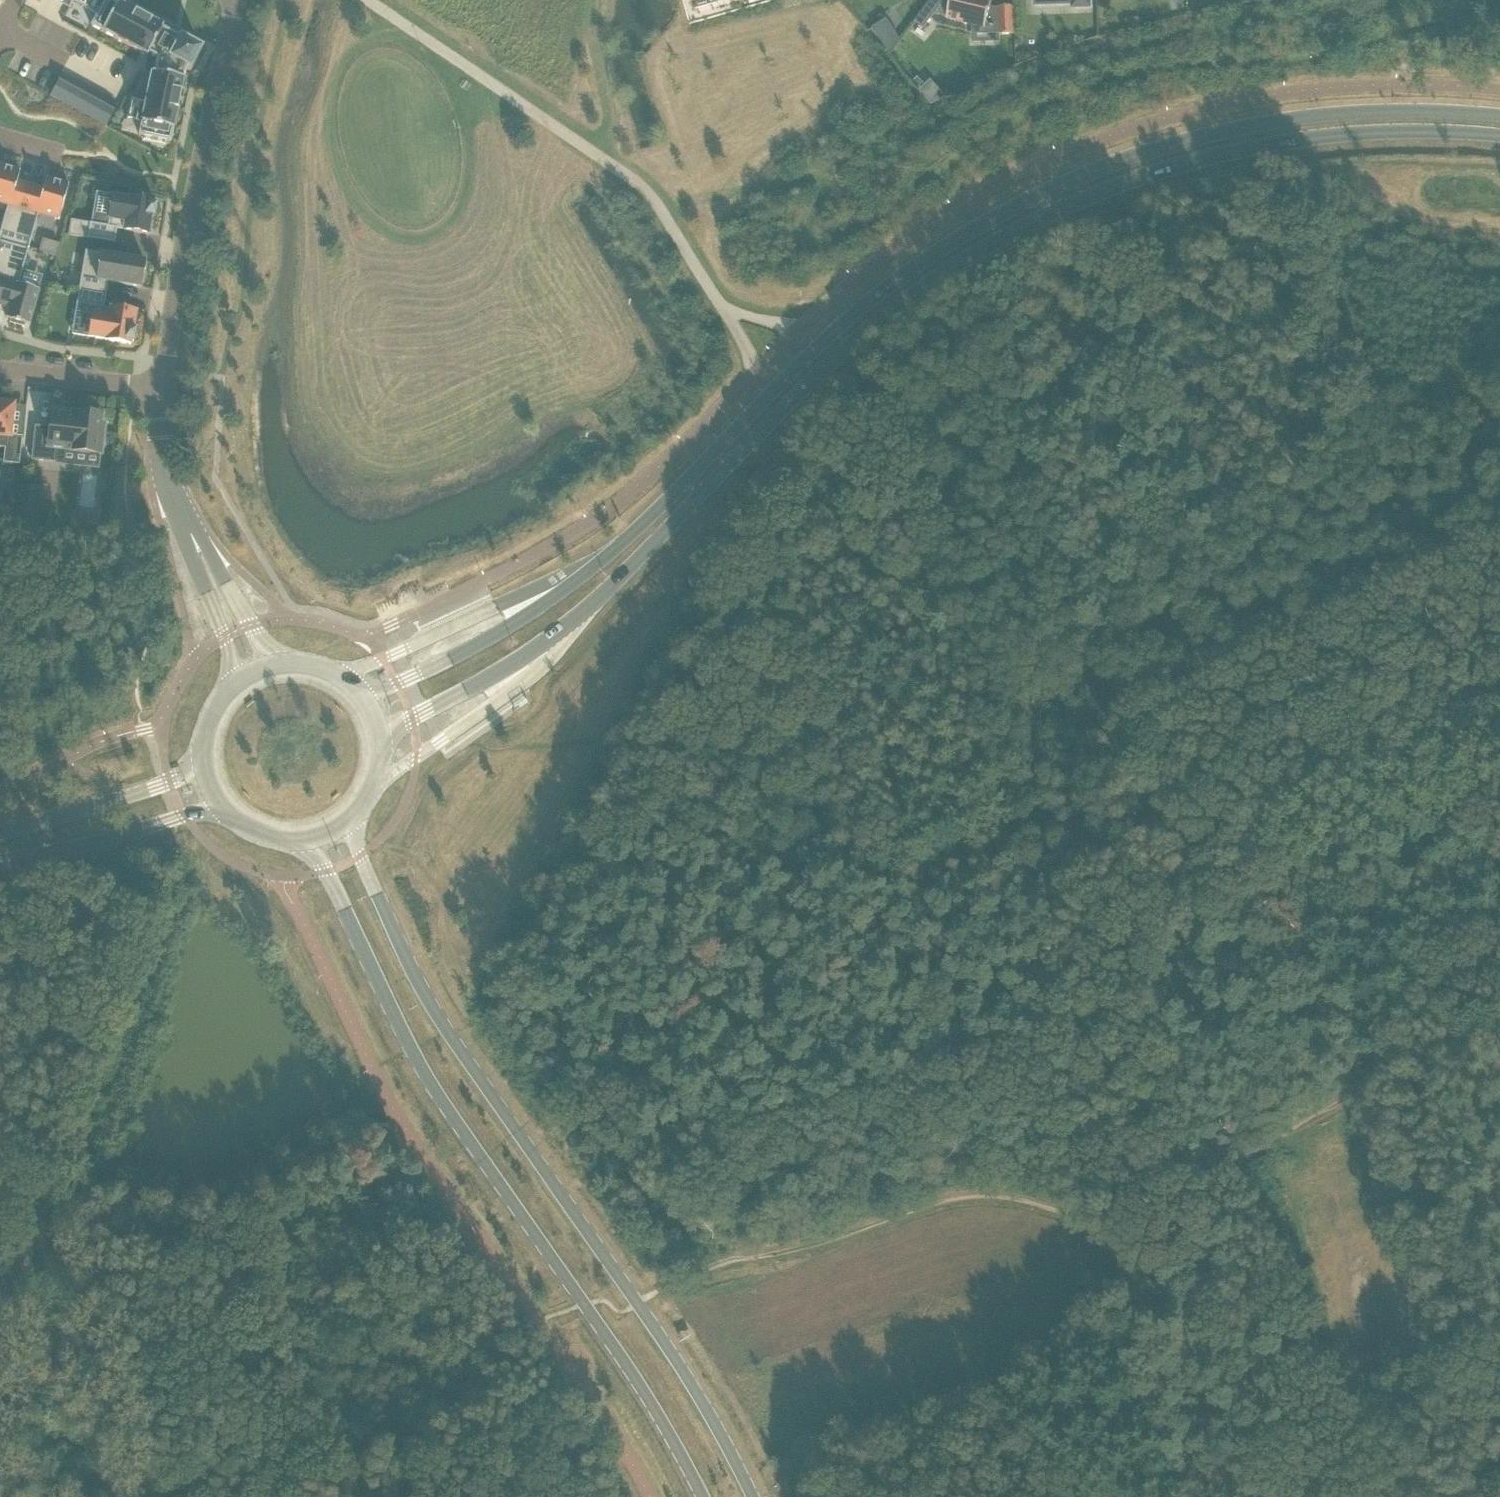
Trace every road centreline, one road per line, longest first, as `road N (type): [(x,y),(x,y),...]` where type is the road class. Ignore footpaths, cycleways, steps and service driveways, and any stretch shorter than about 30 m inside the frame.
road 1 (secondary): [(1499,114),(1364,110),(1233,126),(1116,159),(1036,194),(875,295),(586,573),(450,659),(360,692)]
road 2 (secondary): [(382,739),(555,633),(621,576),(805,384),(964,259),(1043,215),(1159,168),(1257,144),(1421,130),(1499,135)]
road 3 (secondary): [(753,1496),(714,1420),(429,994),(343,826)]
road 4 (secondary): [(310,840),(392,1009),(700,1496)]
road 5 (track): [(540,1321),(604,1297),(617,1313),(687,1276),(989,1160),(1069,1175),(1145,1228)]
road 6 (track): [(540,1321),(431,1358),(392,1357),(241,1197),(28,1211)]
road 7 (track): [(185,816),(160,855),(28,1211)]
road 8 (track): [(1499,1048),(1323,1113),(1145,1228)]
road 9 (residential): [(241,0),(193,187),(157,385)]
road 10 (track): [(1145,1228),(1150,1265),(1135,1301),(1206,1496)]
road 11 (secondary): [(0,864),(225,812)]
road 12 (secondary): [(201,749),(167,780),(0,834)]
road 13 (track): [(466,1496),(455,1429),(526,1363),(540,1321)]
road 14 (residential): [(157,385),(169,471),(193,540)]
road 15 (residential): [(0,366),(157,385)]
road 16 (residential): [(193,540),(224,636),(229,686)]
road 17 (residential): [(277,662),(193,540)]

